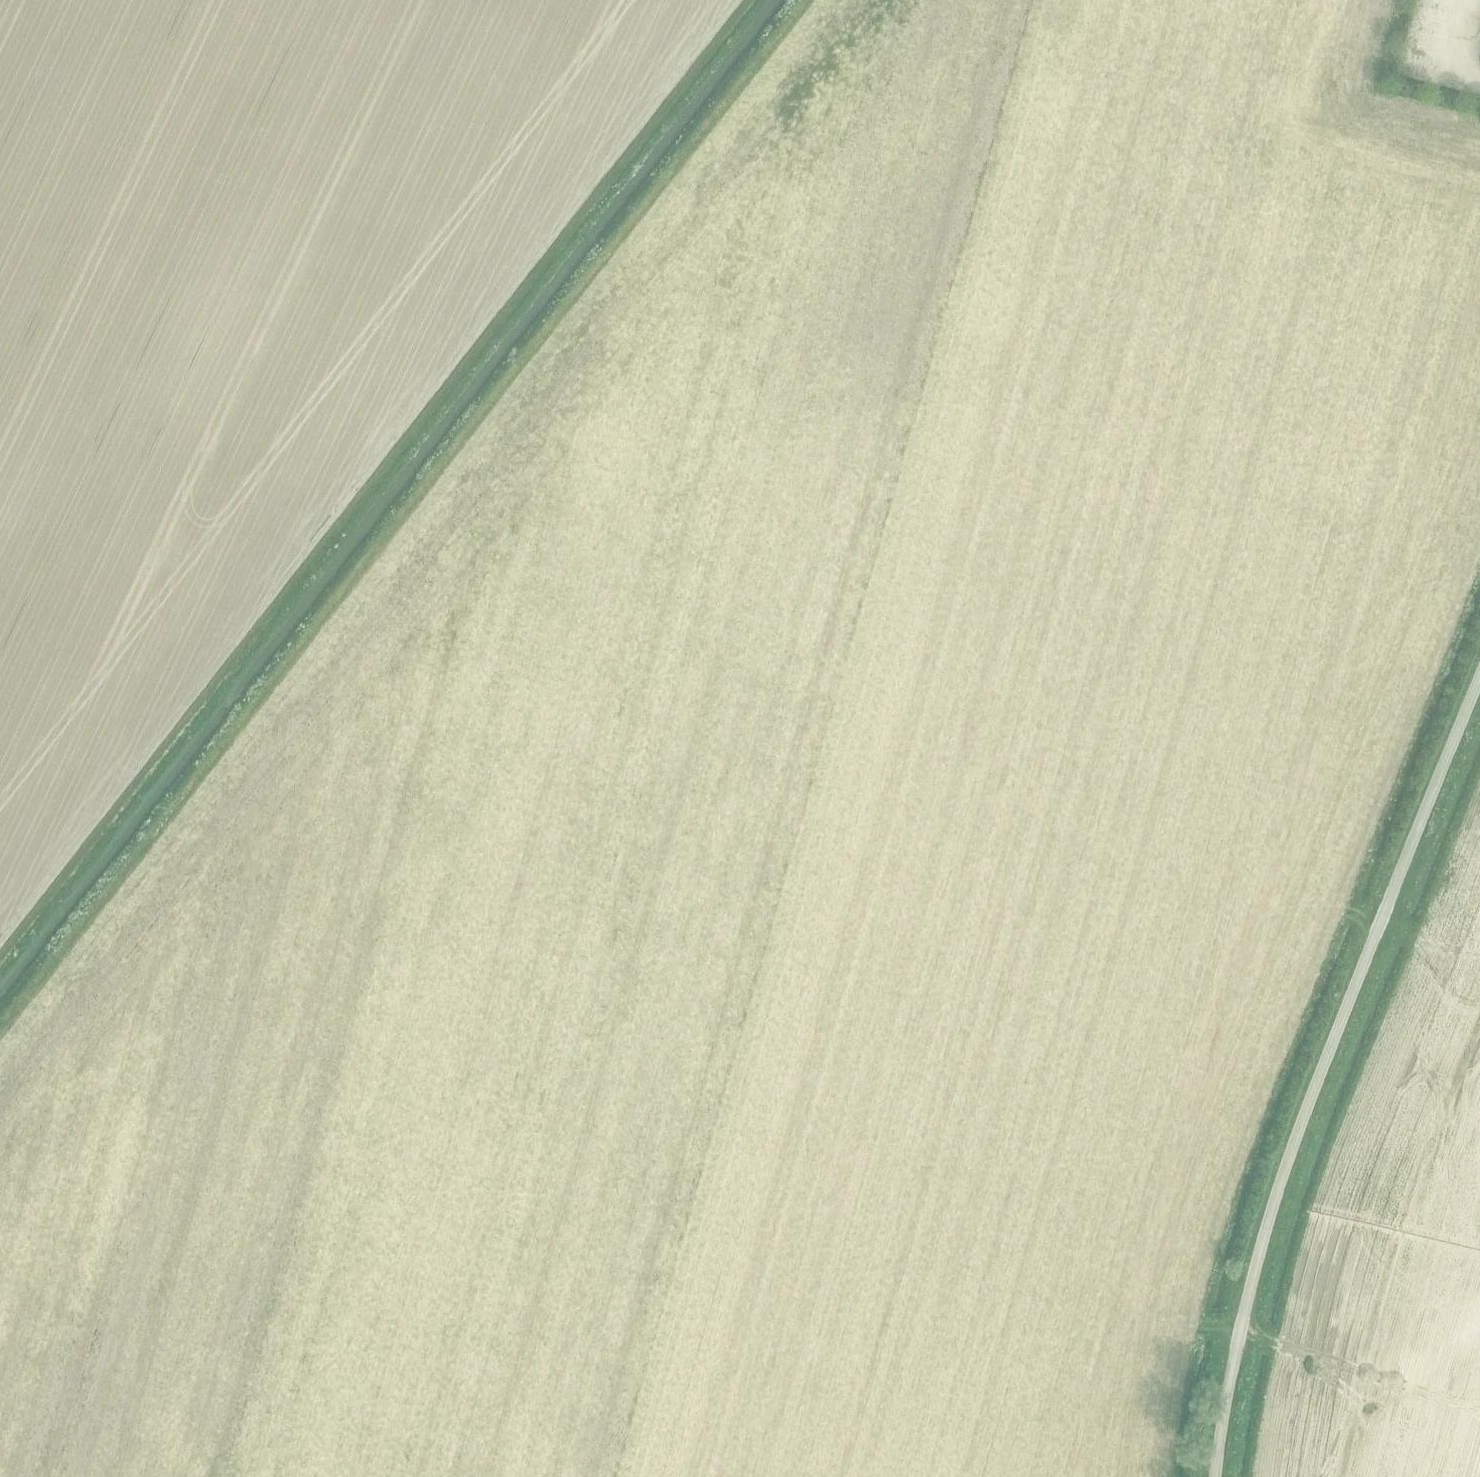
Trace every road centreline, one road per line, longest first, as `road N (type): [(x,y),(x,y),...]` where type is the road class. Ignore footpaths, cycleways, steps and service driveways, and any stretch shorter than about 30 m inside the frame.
road 1 (unclassified): [(1215,1476),(1227,1386),(1271,1207),(1479,679)]

